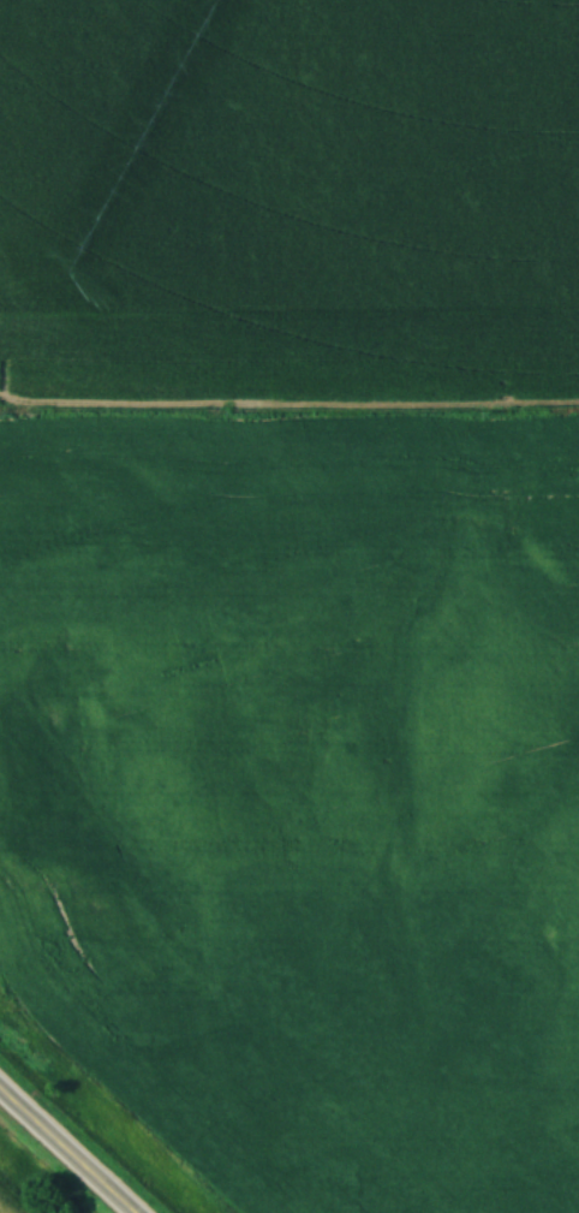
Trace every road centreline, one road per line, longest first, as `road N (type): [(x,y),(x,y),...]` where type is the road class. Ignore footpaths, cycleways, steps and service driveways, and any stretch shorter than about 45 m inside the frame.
road 1 (secondary): [(129,1212),(0,1093)]

